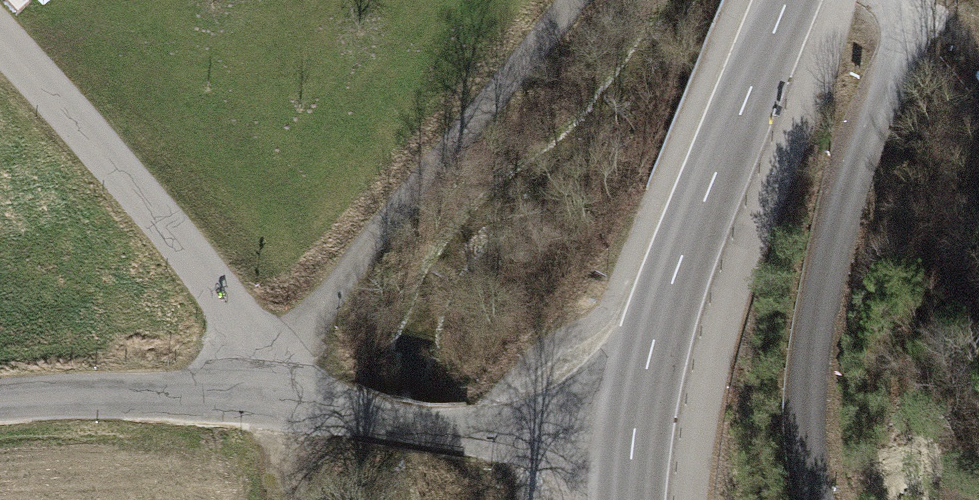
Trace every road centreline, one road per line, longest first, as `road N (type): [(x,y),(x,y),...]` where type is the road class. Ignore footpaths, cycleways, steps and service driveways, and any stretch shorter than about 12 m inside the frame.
road 1 (tertiary): [(631,455),(269,402),(112,396),(0,403)]
road 2 (unclassified): [(897,0),(896,42),(833,213),(819,286),(812,428),(821,499)]
road 3 (track): [(269,402),(318,308),(572,0)]
road 4 (tertiary): [(631,455),(666,304),(790,0)]
road 5 (track): [(269,402),(225,301),(0,40)]

